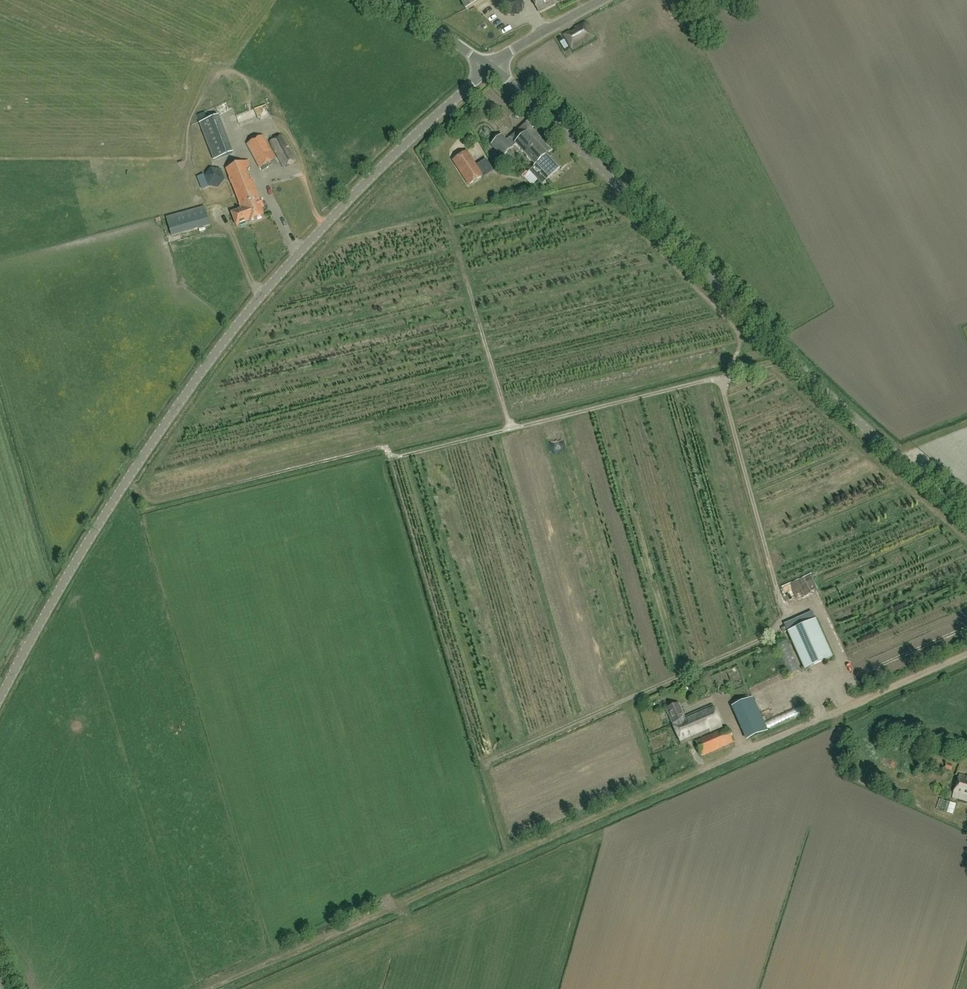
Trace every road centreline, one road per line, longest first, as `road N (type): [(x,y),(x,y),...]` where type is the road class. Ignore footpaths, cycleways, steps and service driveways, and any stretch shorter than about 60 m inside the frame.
road 1 (track): [(211,988),(966,656)]
road 2 (unclassified): [(0,696),(121,487),(212,356),(288,263),(493,64)]
road 3 (tertiary): [(966,518),(850,416),(493,64)]
road 4 (tertiary): [(493,64),(379,0)]
road 5 (unclassified): [(493,64),(601,0)]

